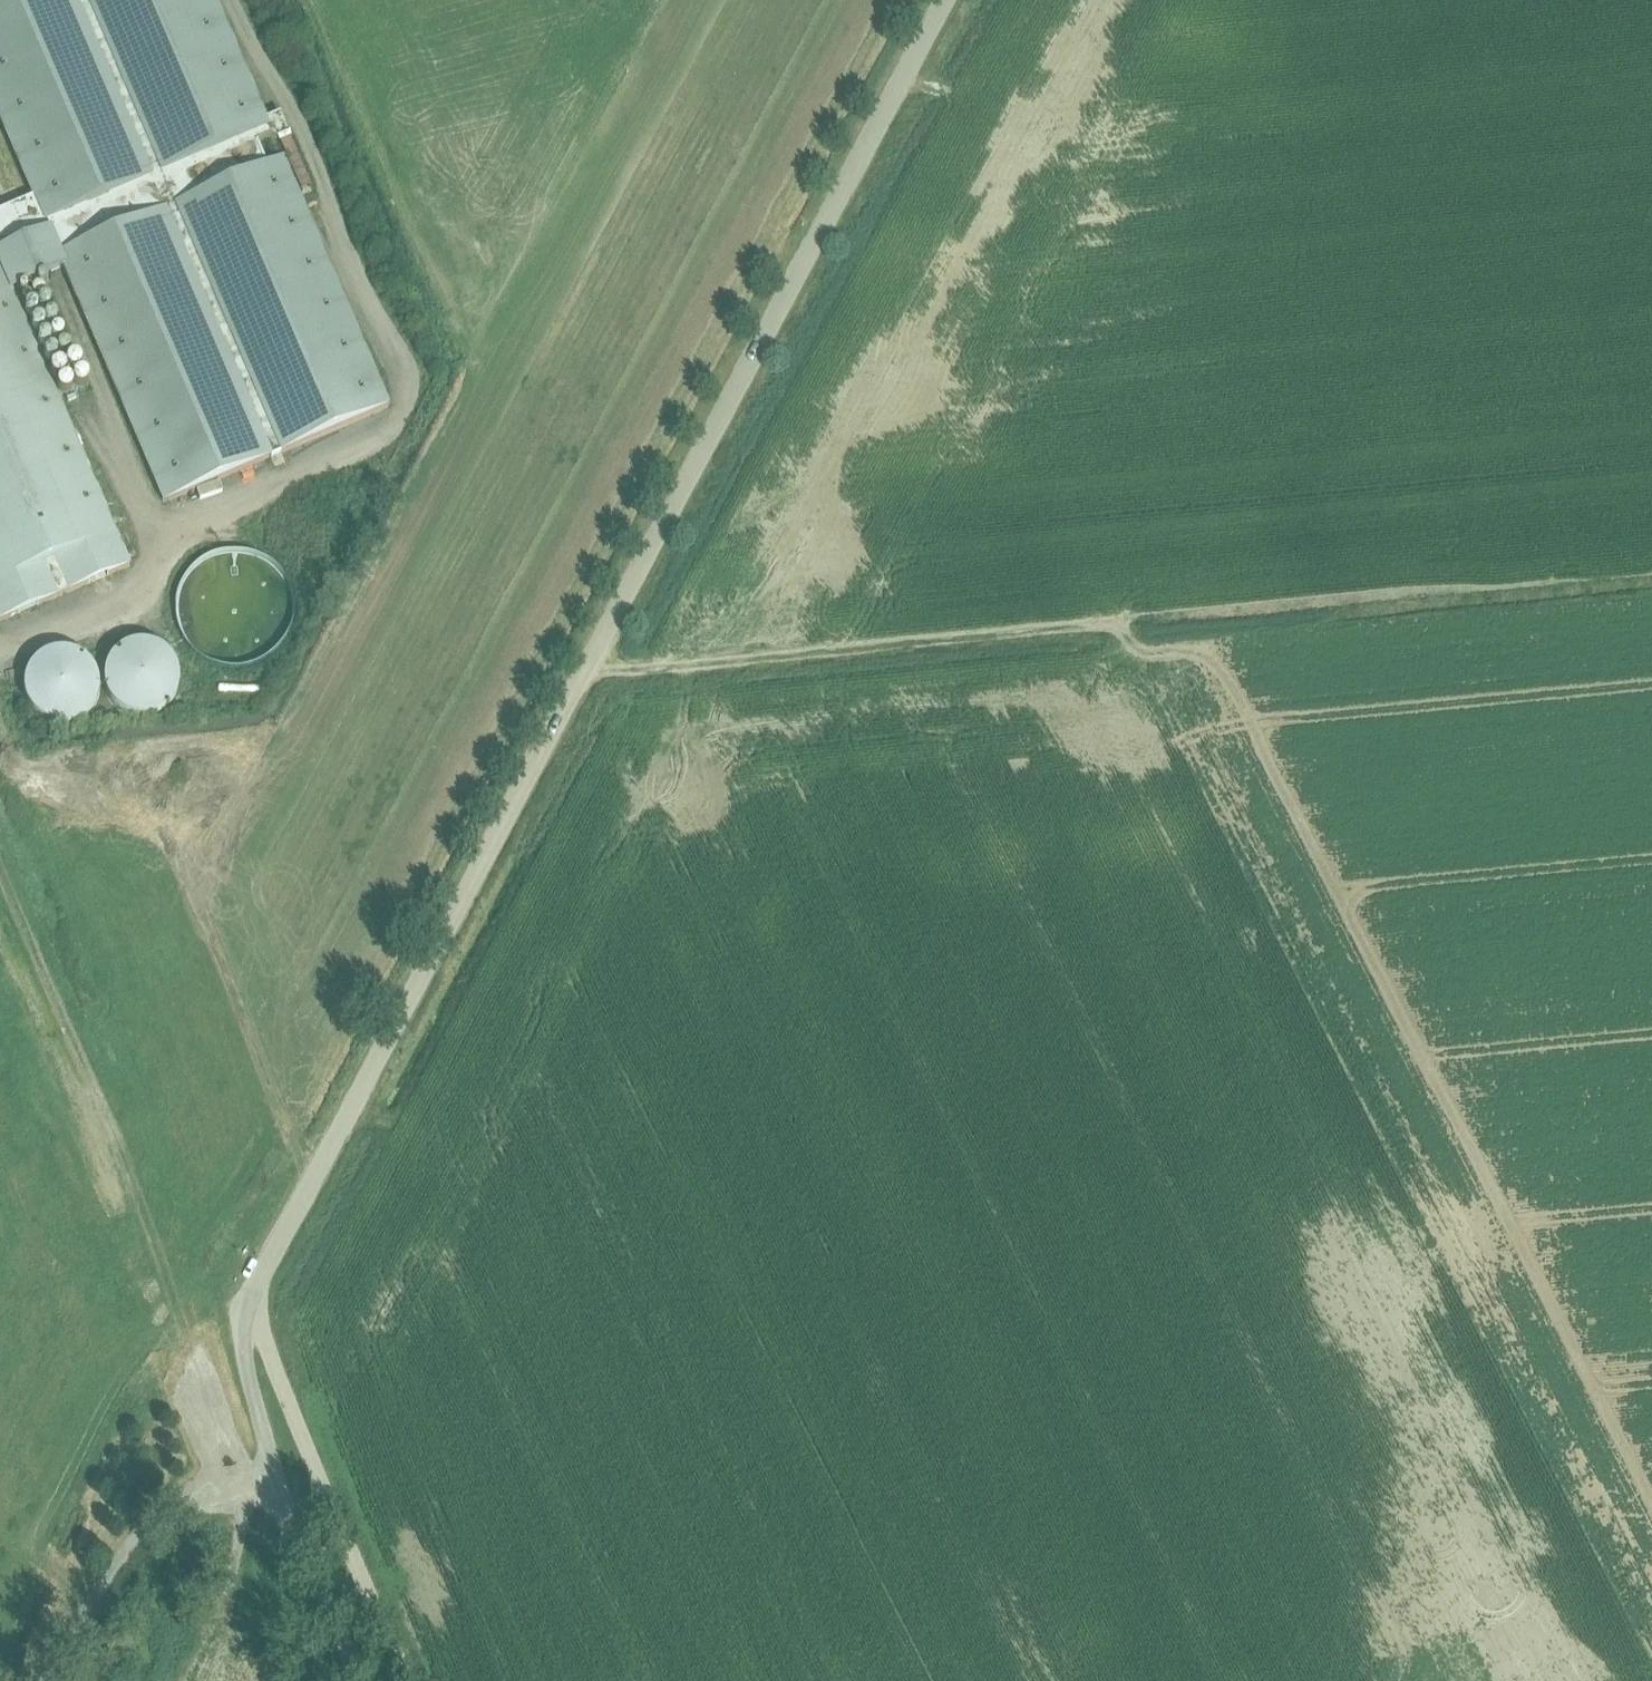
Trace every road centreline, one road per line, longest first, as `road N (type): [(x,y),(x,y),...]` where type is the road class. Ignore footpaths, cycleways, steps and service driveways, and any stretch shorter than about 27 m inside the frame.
road 1 (unclassified): [(372,1680),(250,1397),(240,1358),(243,1313),(945,0)]

